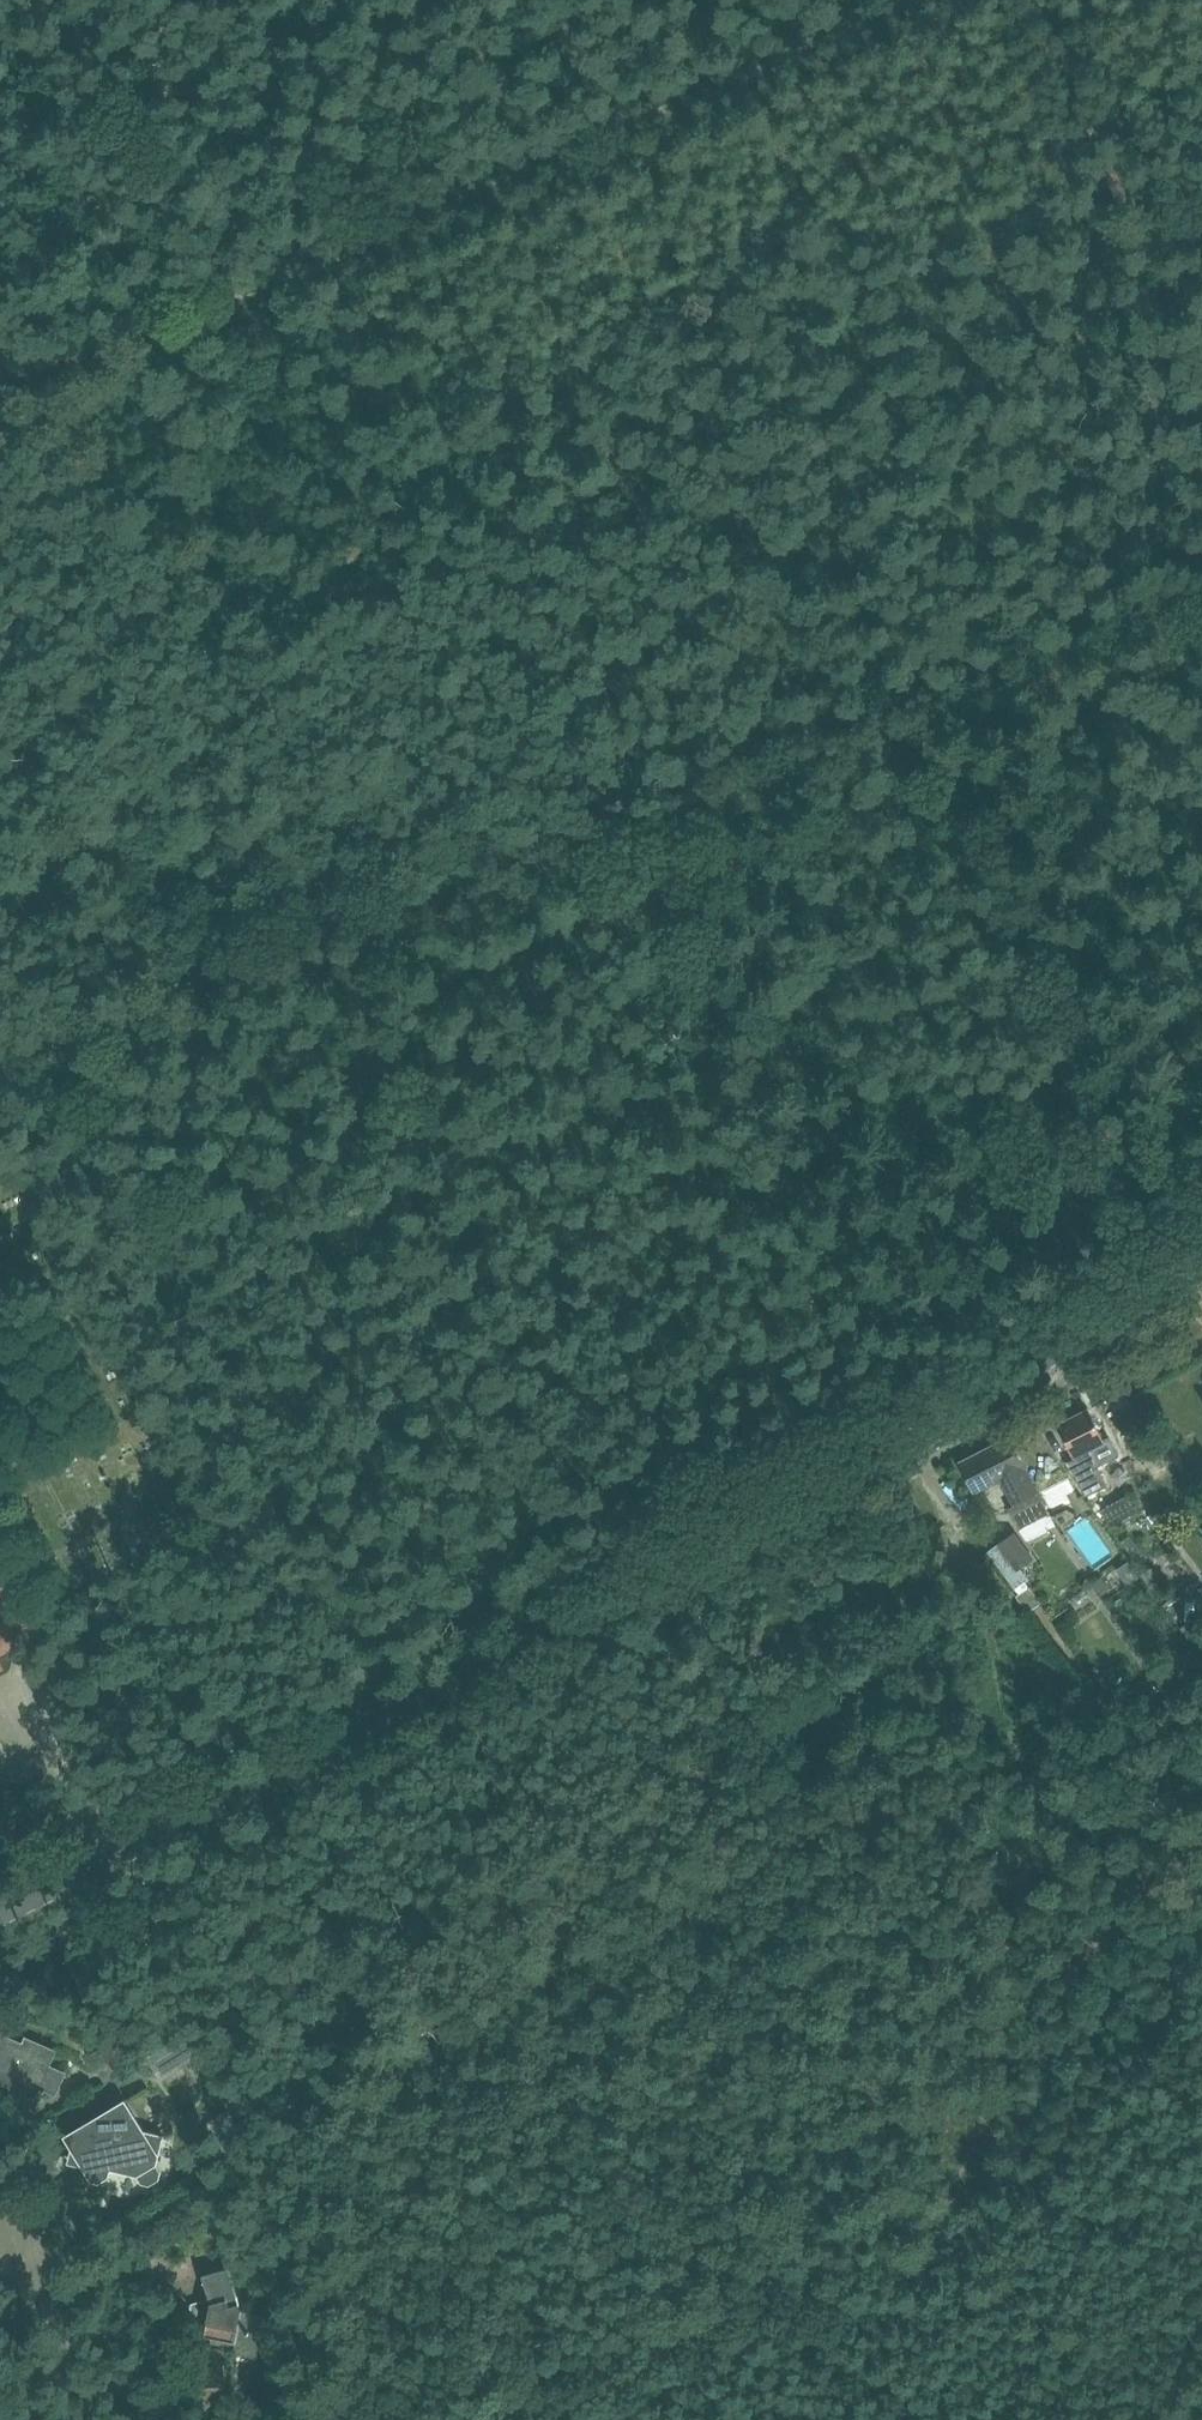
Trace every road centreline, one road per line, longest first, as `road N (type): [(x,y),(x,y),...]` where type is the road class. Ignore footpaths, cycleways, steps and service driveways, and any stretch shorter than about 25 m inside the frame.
road 1 (tertiary): [(0,1913),(772,1525),(958,1415),(1185,1254)]
road 2 (residential): [(77,2419),(83,2414),(81,2369),(39,2190)]

